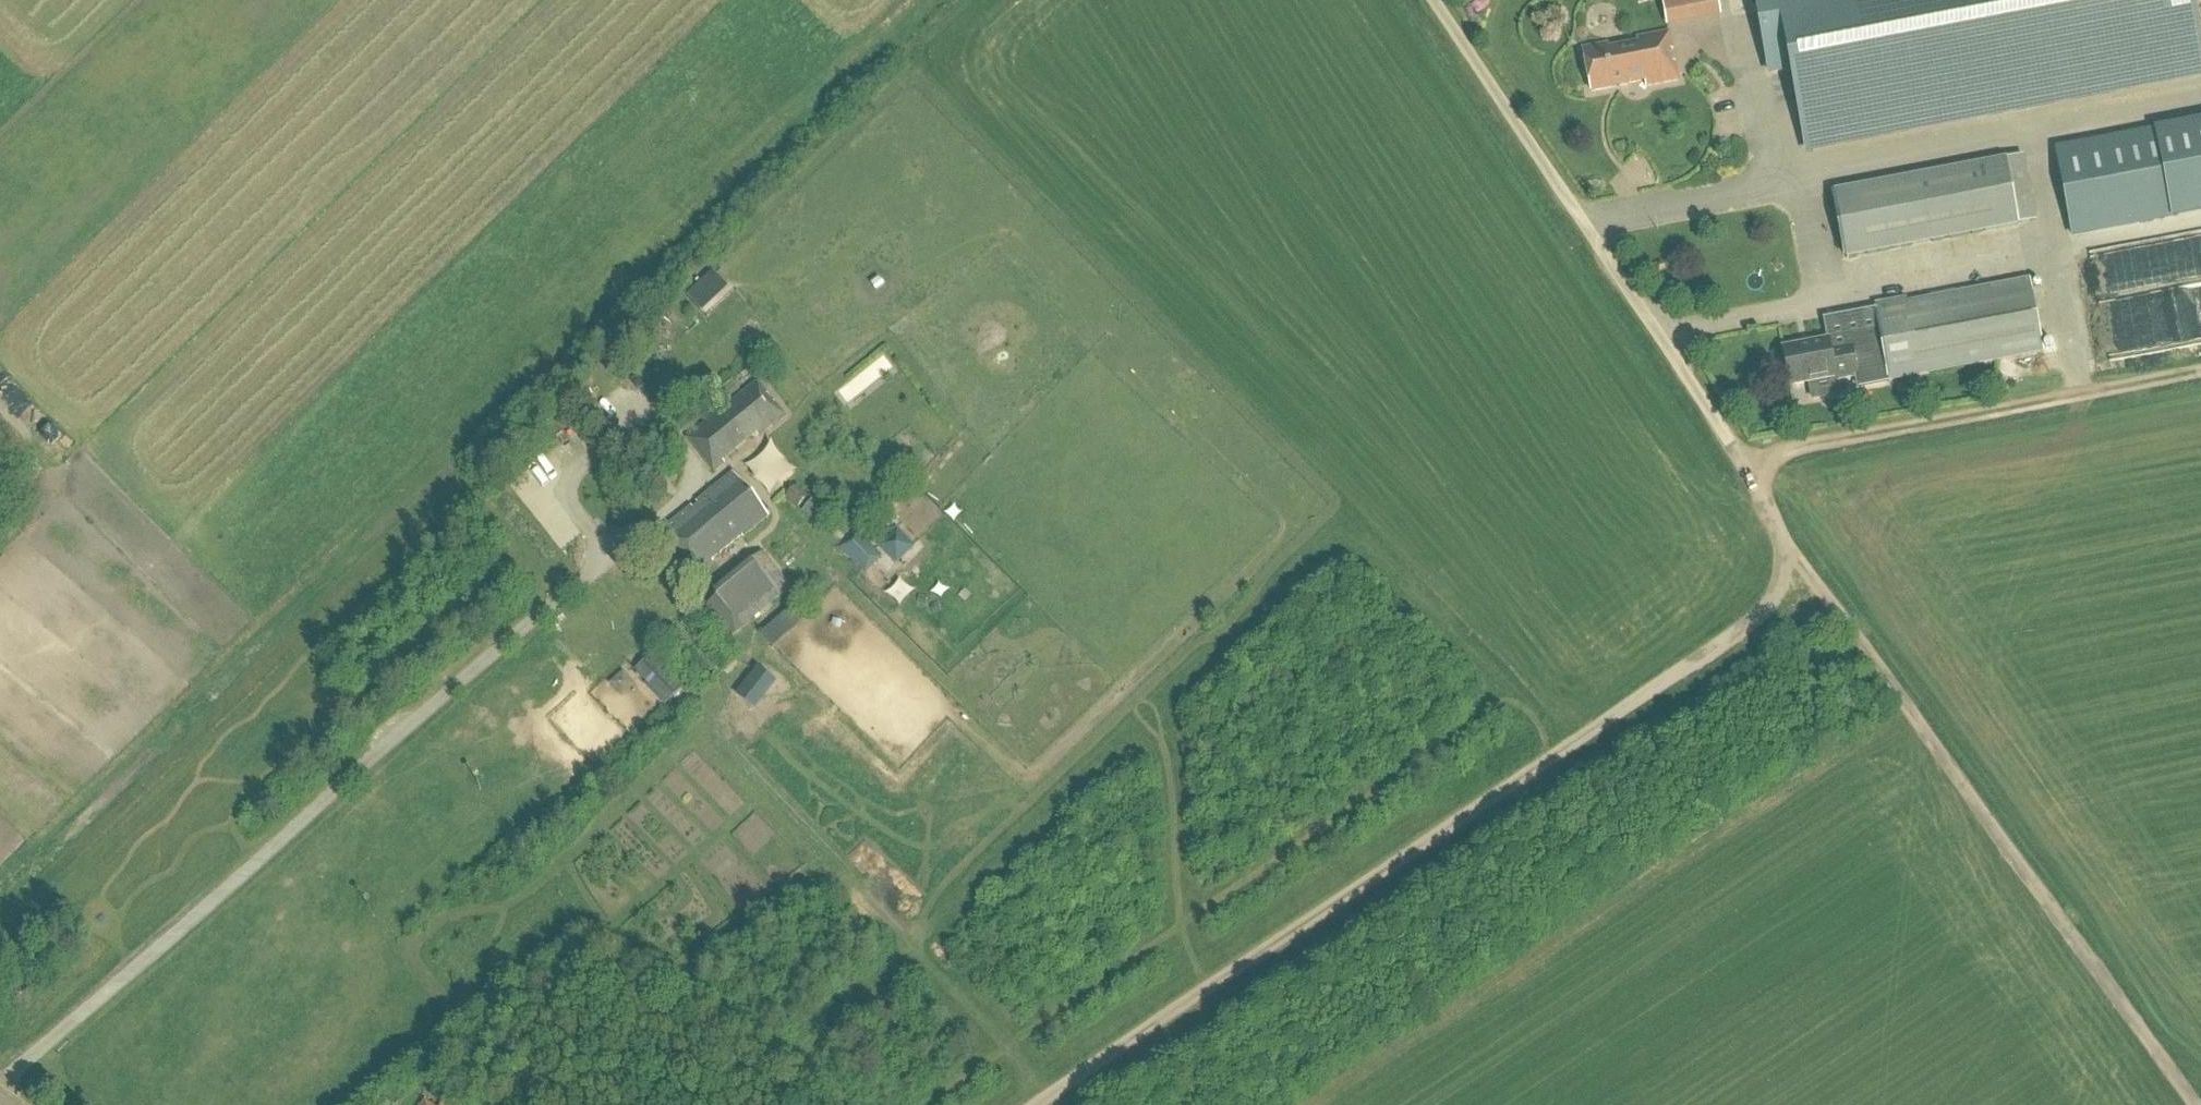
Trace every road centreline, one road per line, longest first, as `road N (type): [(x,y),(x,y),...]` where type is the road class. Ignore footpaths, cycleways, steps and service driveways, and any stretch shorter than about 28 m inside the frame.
road 1 (track): [(1789,552),(1776,592),(1734,636),(1037,1104)]
road 2 (track): [(2199,1104),(1789,552)]
road 3 (unclassified): [(1734,449),(1432,0)]
road 4 (track): [(1747,469),(1795,446),(2200,373)]

